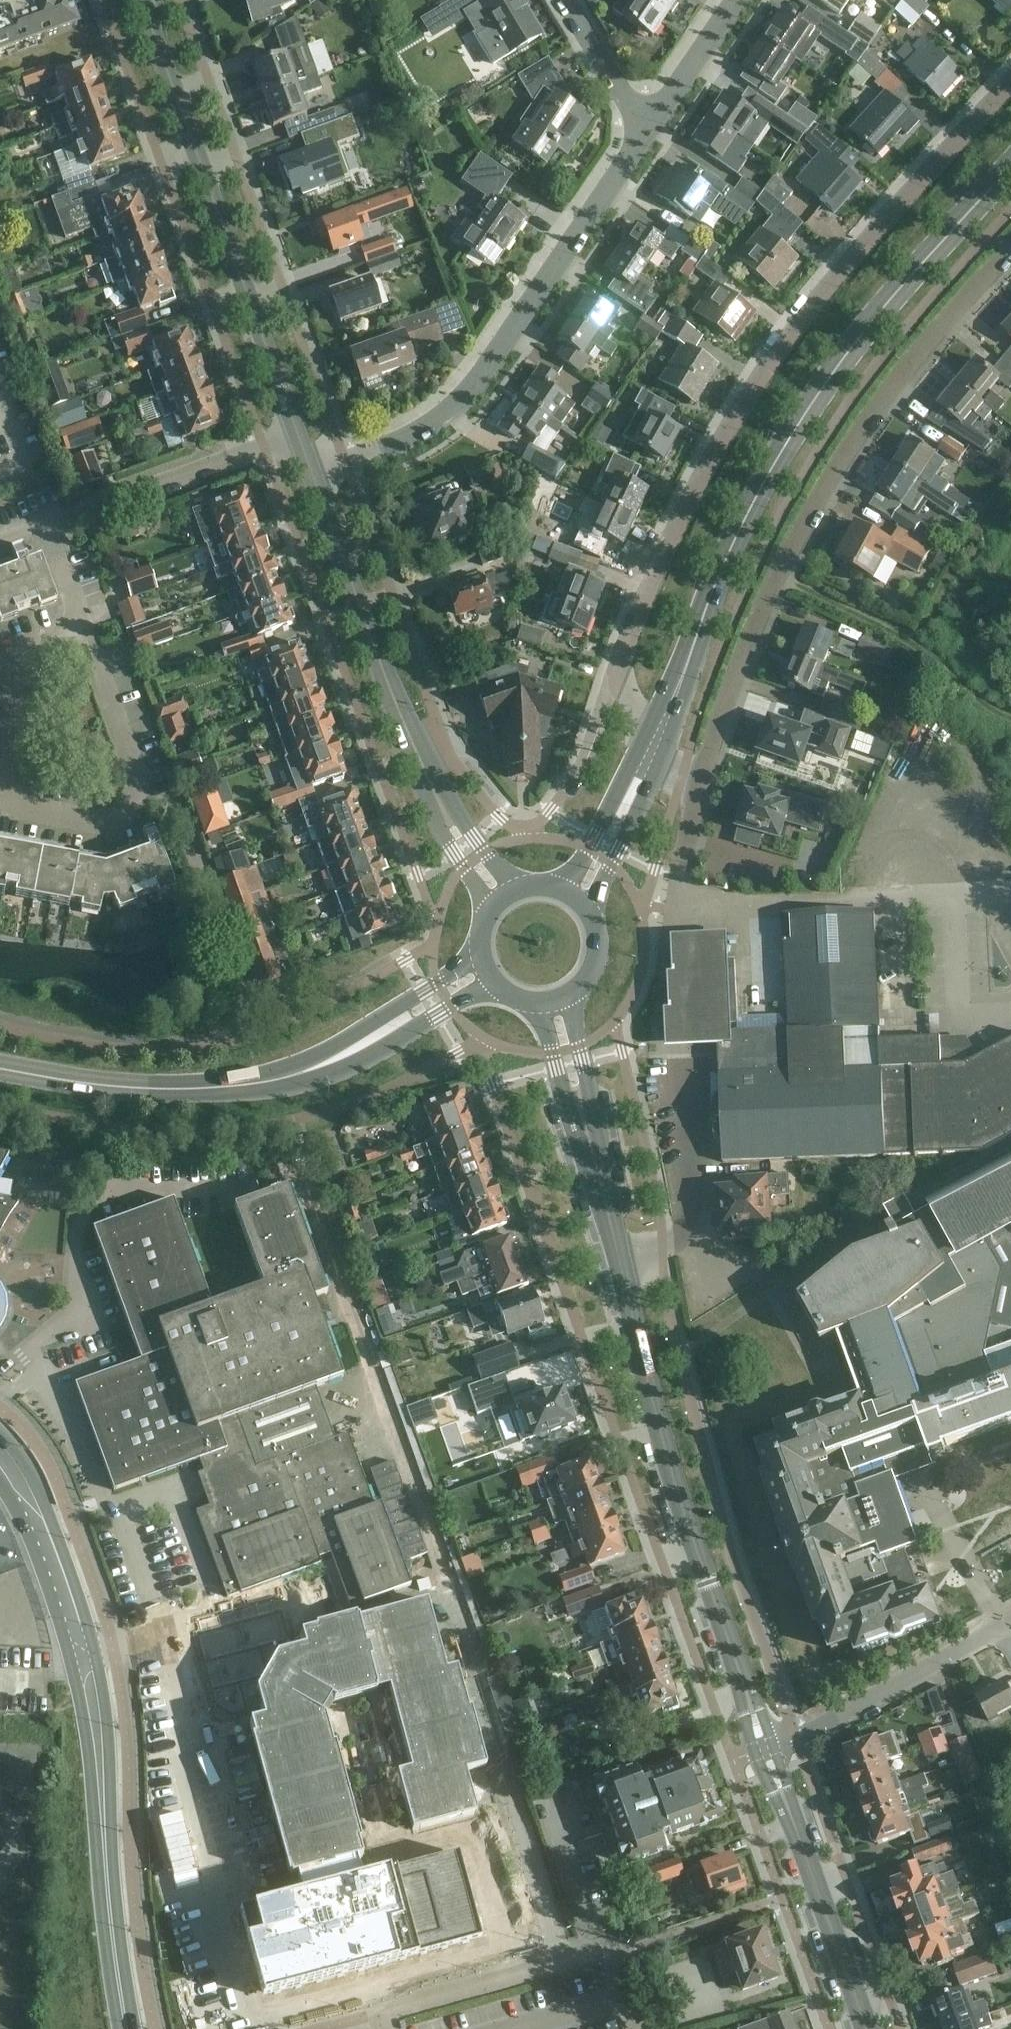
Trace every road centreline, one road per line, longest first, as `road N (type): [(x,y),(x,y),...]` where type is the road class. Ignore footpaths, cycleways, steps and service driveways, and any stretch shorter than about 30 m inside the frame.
road 1 (residential): [(616,663),(702,470),(752,389),(816,299),(1010,81)]
road 2 (unclassified): [(767,1751),(647,1386),(587,1133)]
road 3 (residential): [(703,774),(739,664),(811,513),(895,384),(1010,249)]
road 4 (secondary): [(682,678),(734,551),(807,418),(1010,169)]
road 5 (secondary): [(129,2028),(106,1881),(92,1689),(39,1516),(0,1451)]
road 6 (residential): [(83,620),(148,806),(105,822),(5,799),(22,649)]
road 7 (residential): [(313,477),(390,446),(457,402),(642,138)]
road 8 (tertiary): [(297,428),(143,0)]
road 9 (secondary): [(351,1051),(230,1086),(116,1087),(0,1070)]
road 10 (unclassified): [(647,2028),(623,1953),(601,1952),(378,2012)]
road 11 (tertiary): [(427,778),(313,477)]
road 12 (unclassified): [(860,2028),(767,1751)]
road 13 (unclassified): [(767,1751),(1010,1623)]
road 14 (residential): [(54,525),(297,428)]
road 15 (secondary): [(649,726),(560,888)]
road 16 (secondary): [(587,907),(665,754)]
road 17 (residential): [(642,138),(737,0)]
road 18 (residential): [(686,937),(678,898),(703,774)]
road 19 (secondary): [(480,955),(351,1051)]
road 20 (residential): [(642,138),(561,0)]
road 21 (secondary): [(351,1051),(495,985)]
road 22 (tertiary): [(427,778),(431,813),(491,909)]
road 23 (tertiary): [(515,889),(427,778)]
road 24 (unclassified): [(587,1133),(572,996)]
road 25 (unclassified): [(537,1005),(587,1133)]

